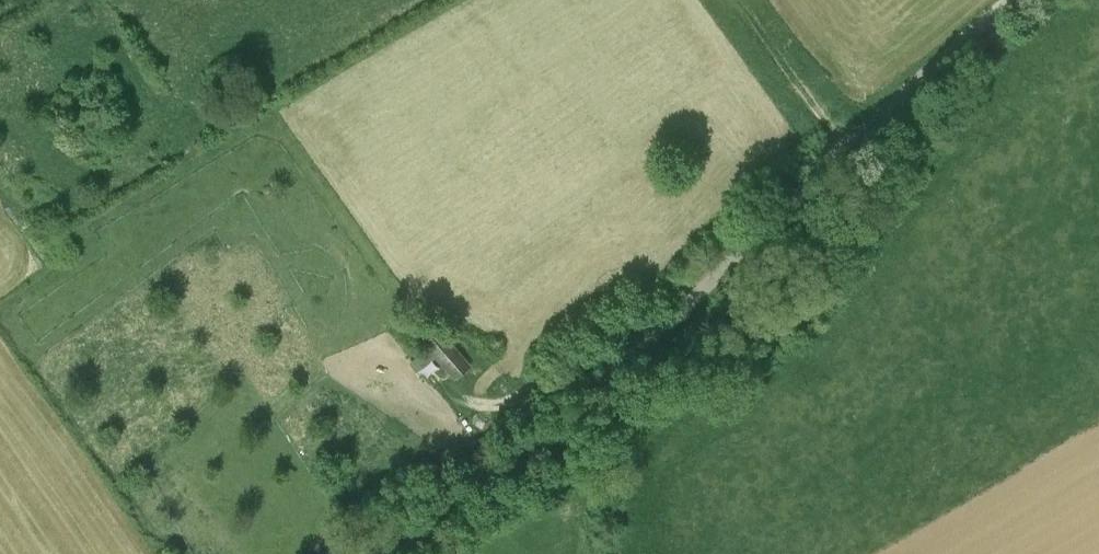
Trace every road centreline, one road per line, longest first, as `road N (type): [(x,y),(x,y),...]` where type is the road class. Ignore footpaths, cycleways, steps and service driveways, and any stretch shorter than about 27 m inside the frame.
road 1 (unclassified): [(379,553),(567,420),(786,204),(1011,0)]

